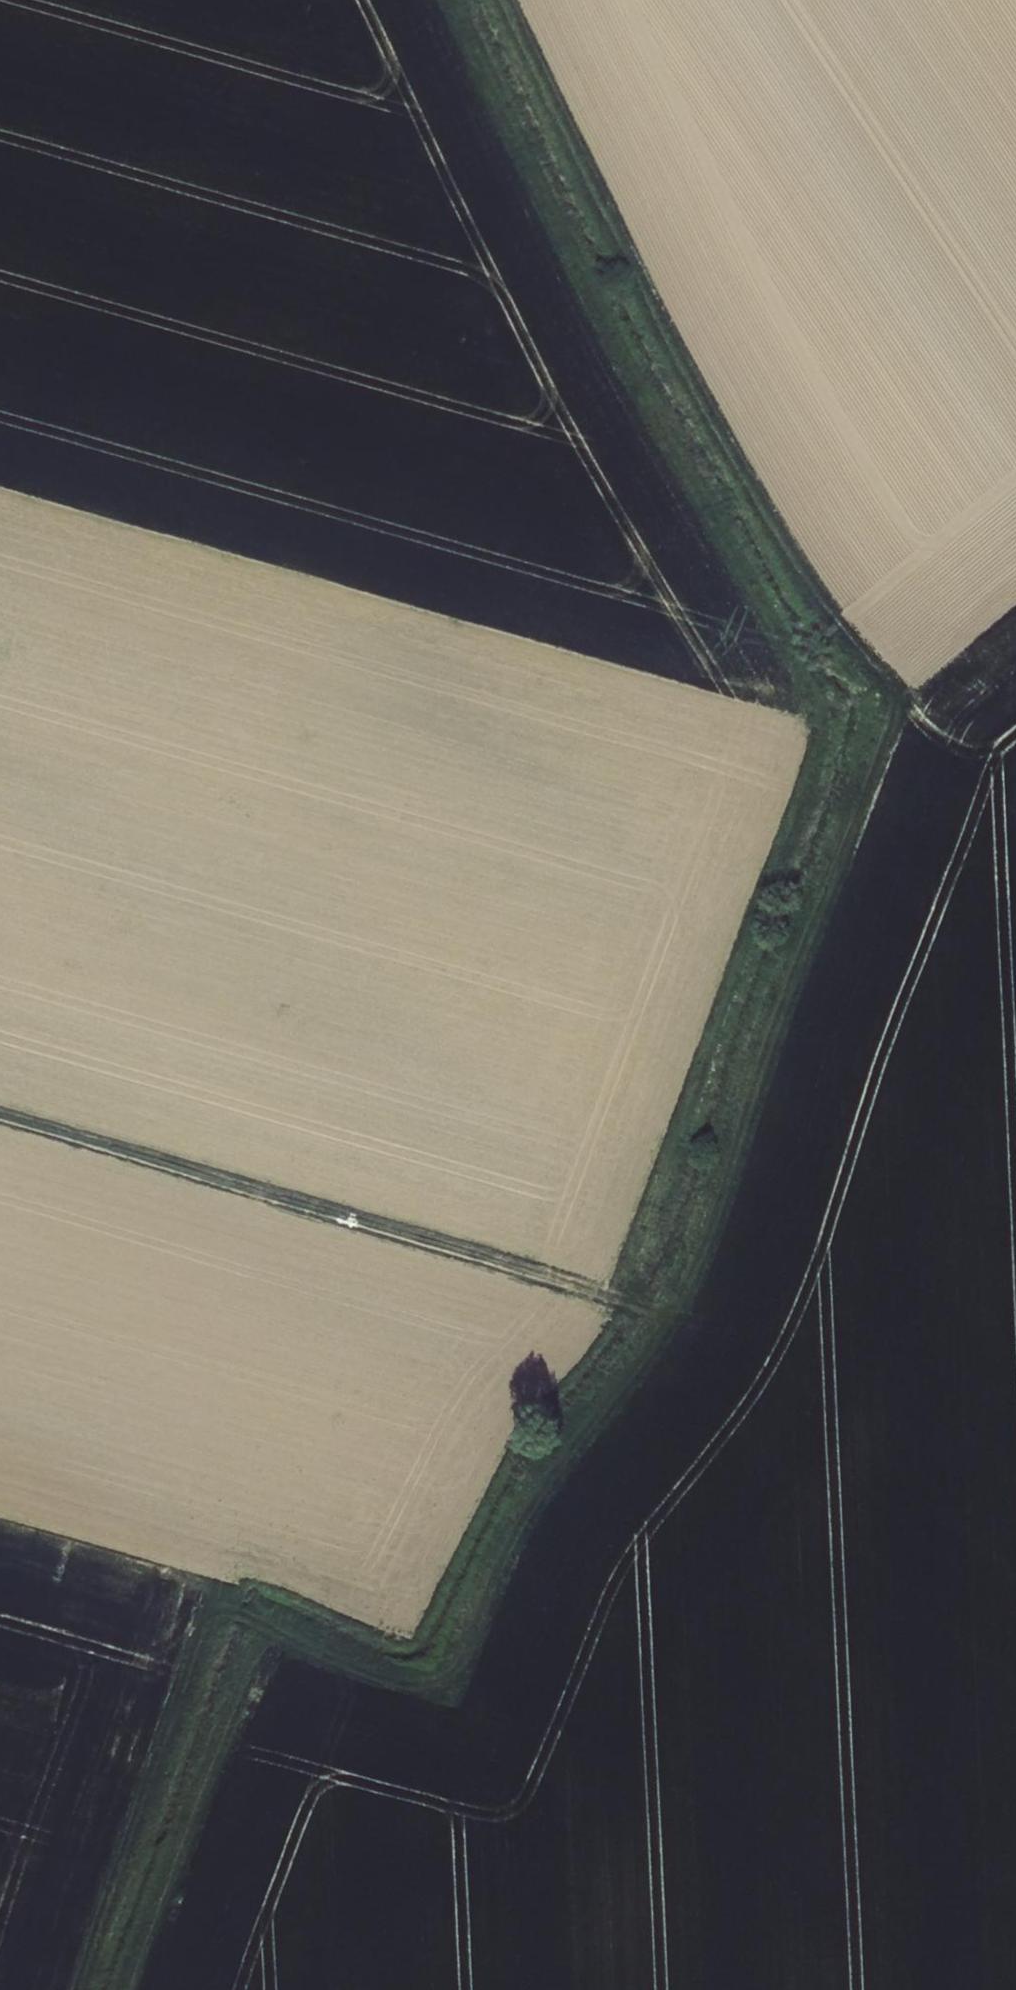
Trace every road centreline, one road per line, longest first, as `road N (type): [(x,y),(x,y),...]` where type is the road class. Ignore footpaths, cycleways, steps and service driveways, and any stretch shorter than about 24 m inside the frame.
road 1 (track): [(0,1119),(613,1293),(682,1325)]

